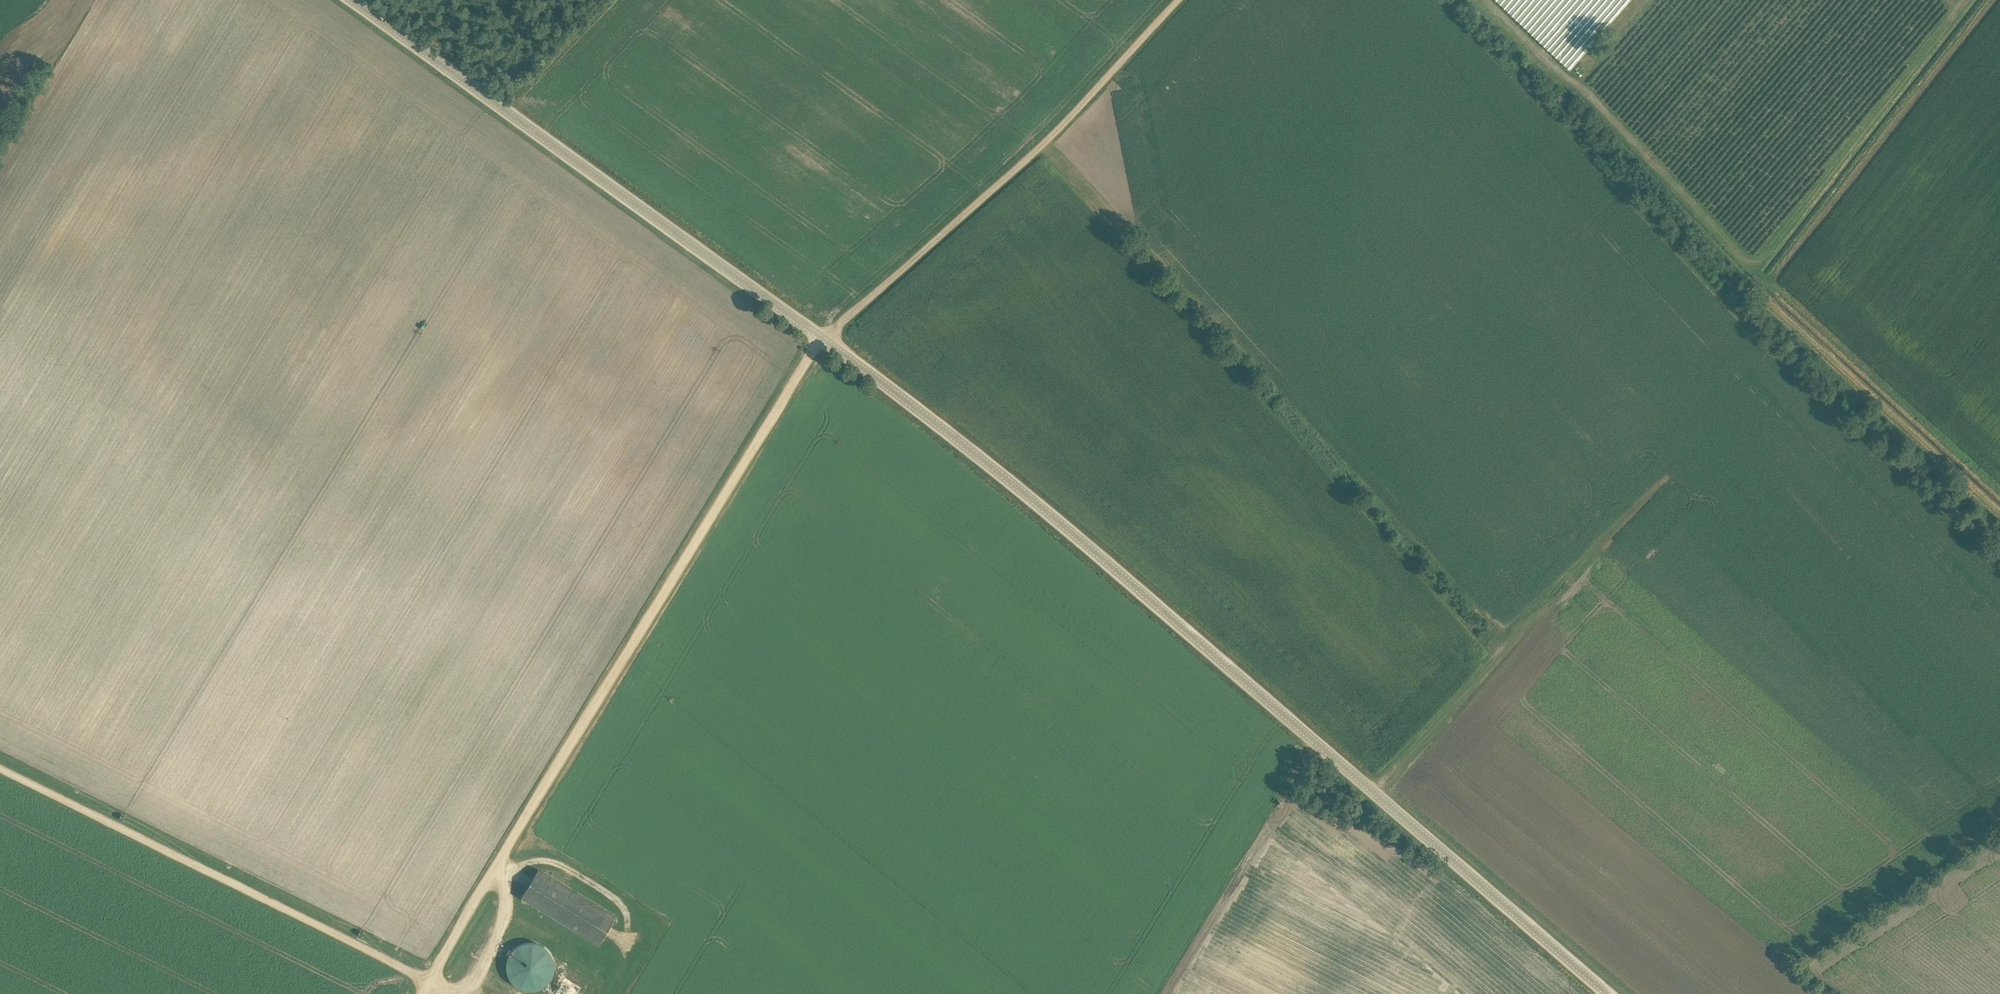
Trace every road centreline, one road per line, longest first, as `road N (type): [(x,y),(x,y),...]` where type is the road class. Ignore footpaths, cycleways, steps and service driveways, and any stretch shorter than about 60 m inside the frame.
road 1 (tertiary): [(1609,993),(1242,677),(821,337),(356,0)]
road 2 (track): [(422,993),(821,337),(1040,150),(1180,0)]
road 3 (track): [(0,766),(464,993)]

